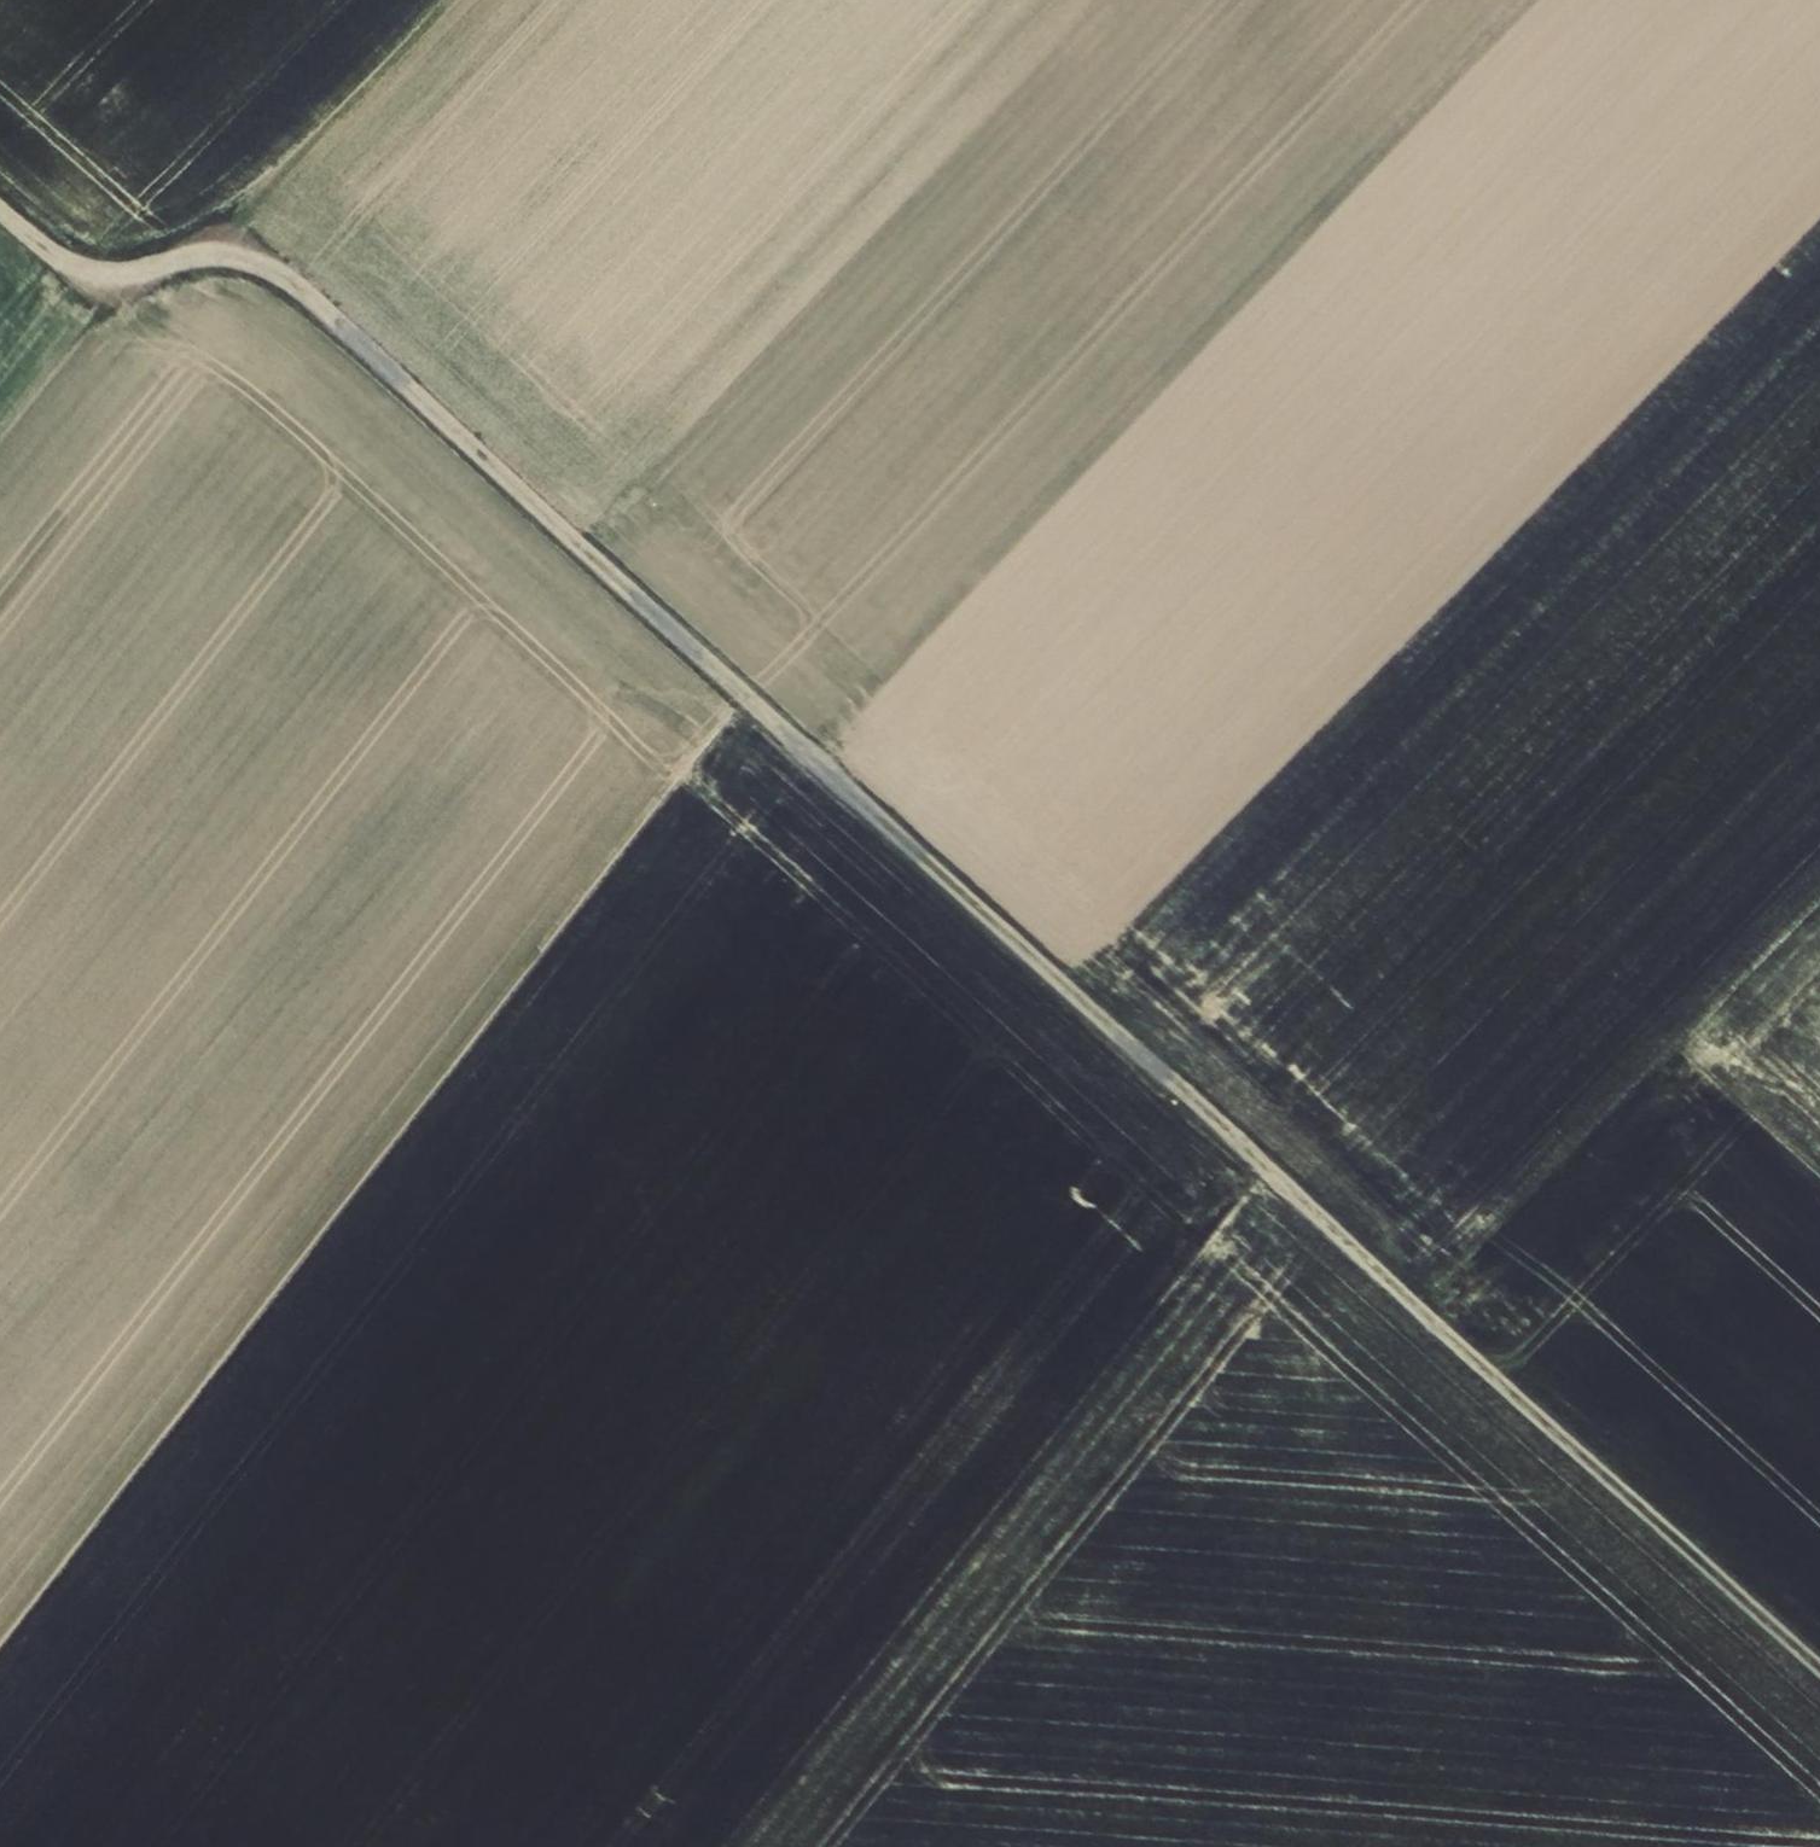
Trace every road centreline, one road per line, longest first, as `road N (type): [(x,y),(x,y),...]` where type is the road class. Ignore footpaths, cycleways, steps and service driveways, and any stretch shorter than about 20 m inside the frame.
road 1 (track): [(1819,1670),(300,290),(273,268),(226,255),(88,269),(33,240),(0,210)]

